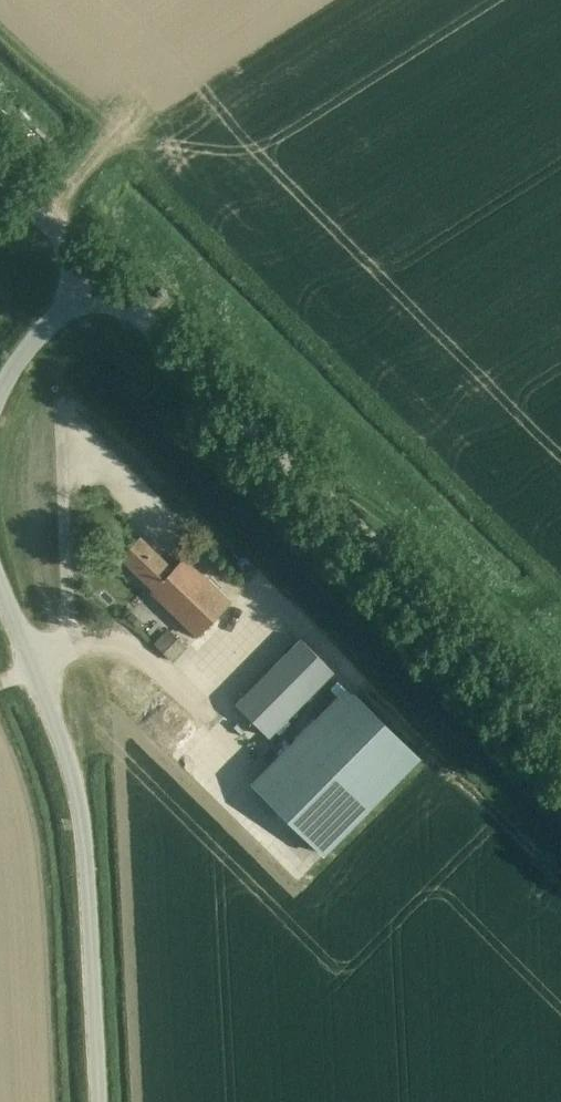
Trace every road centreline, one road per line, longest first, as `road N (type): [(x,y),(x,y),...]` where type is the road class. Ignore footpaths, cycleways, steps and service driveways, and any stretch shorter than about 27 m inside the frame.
road 1 (tertiary): [(560,734),(98,270)]
road 2 (unclassified): [(99,1101),(80,807),(0,590)]
road 3 (unclassified): [(0,392),(98,270)]
road 4 (tertiary): [(98,270),(0,174)]

